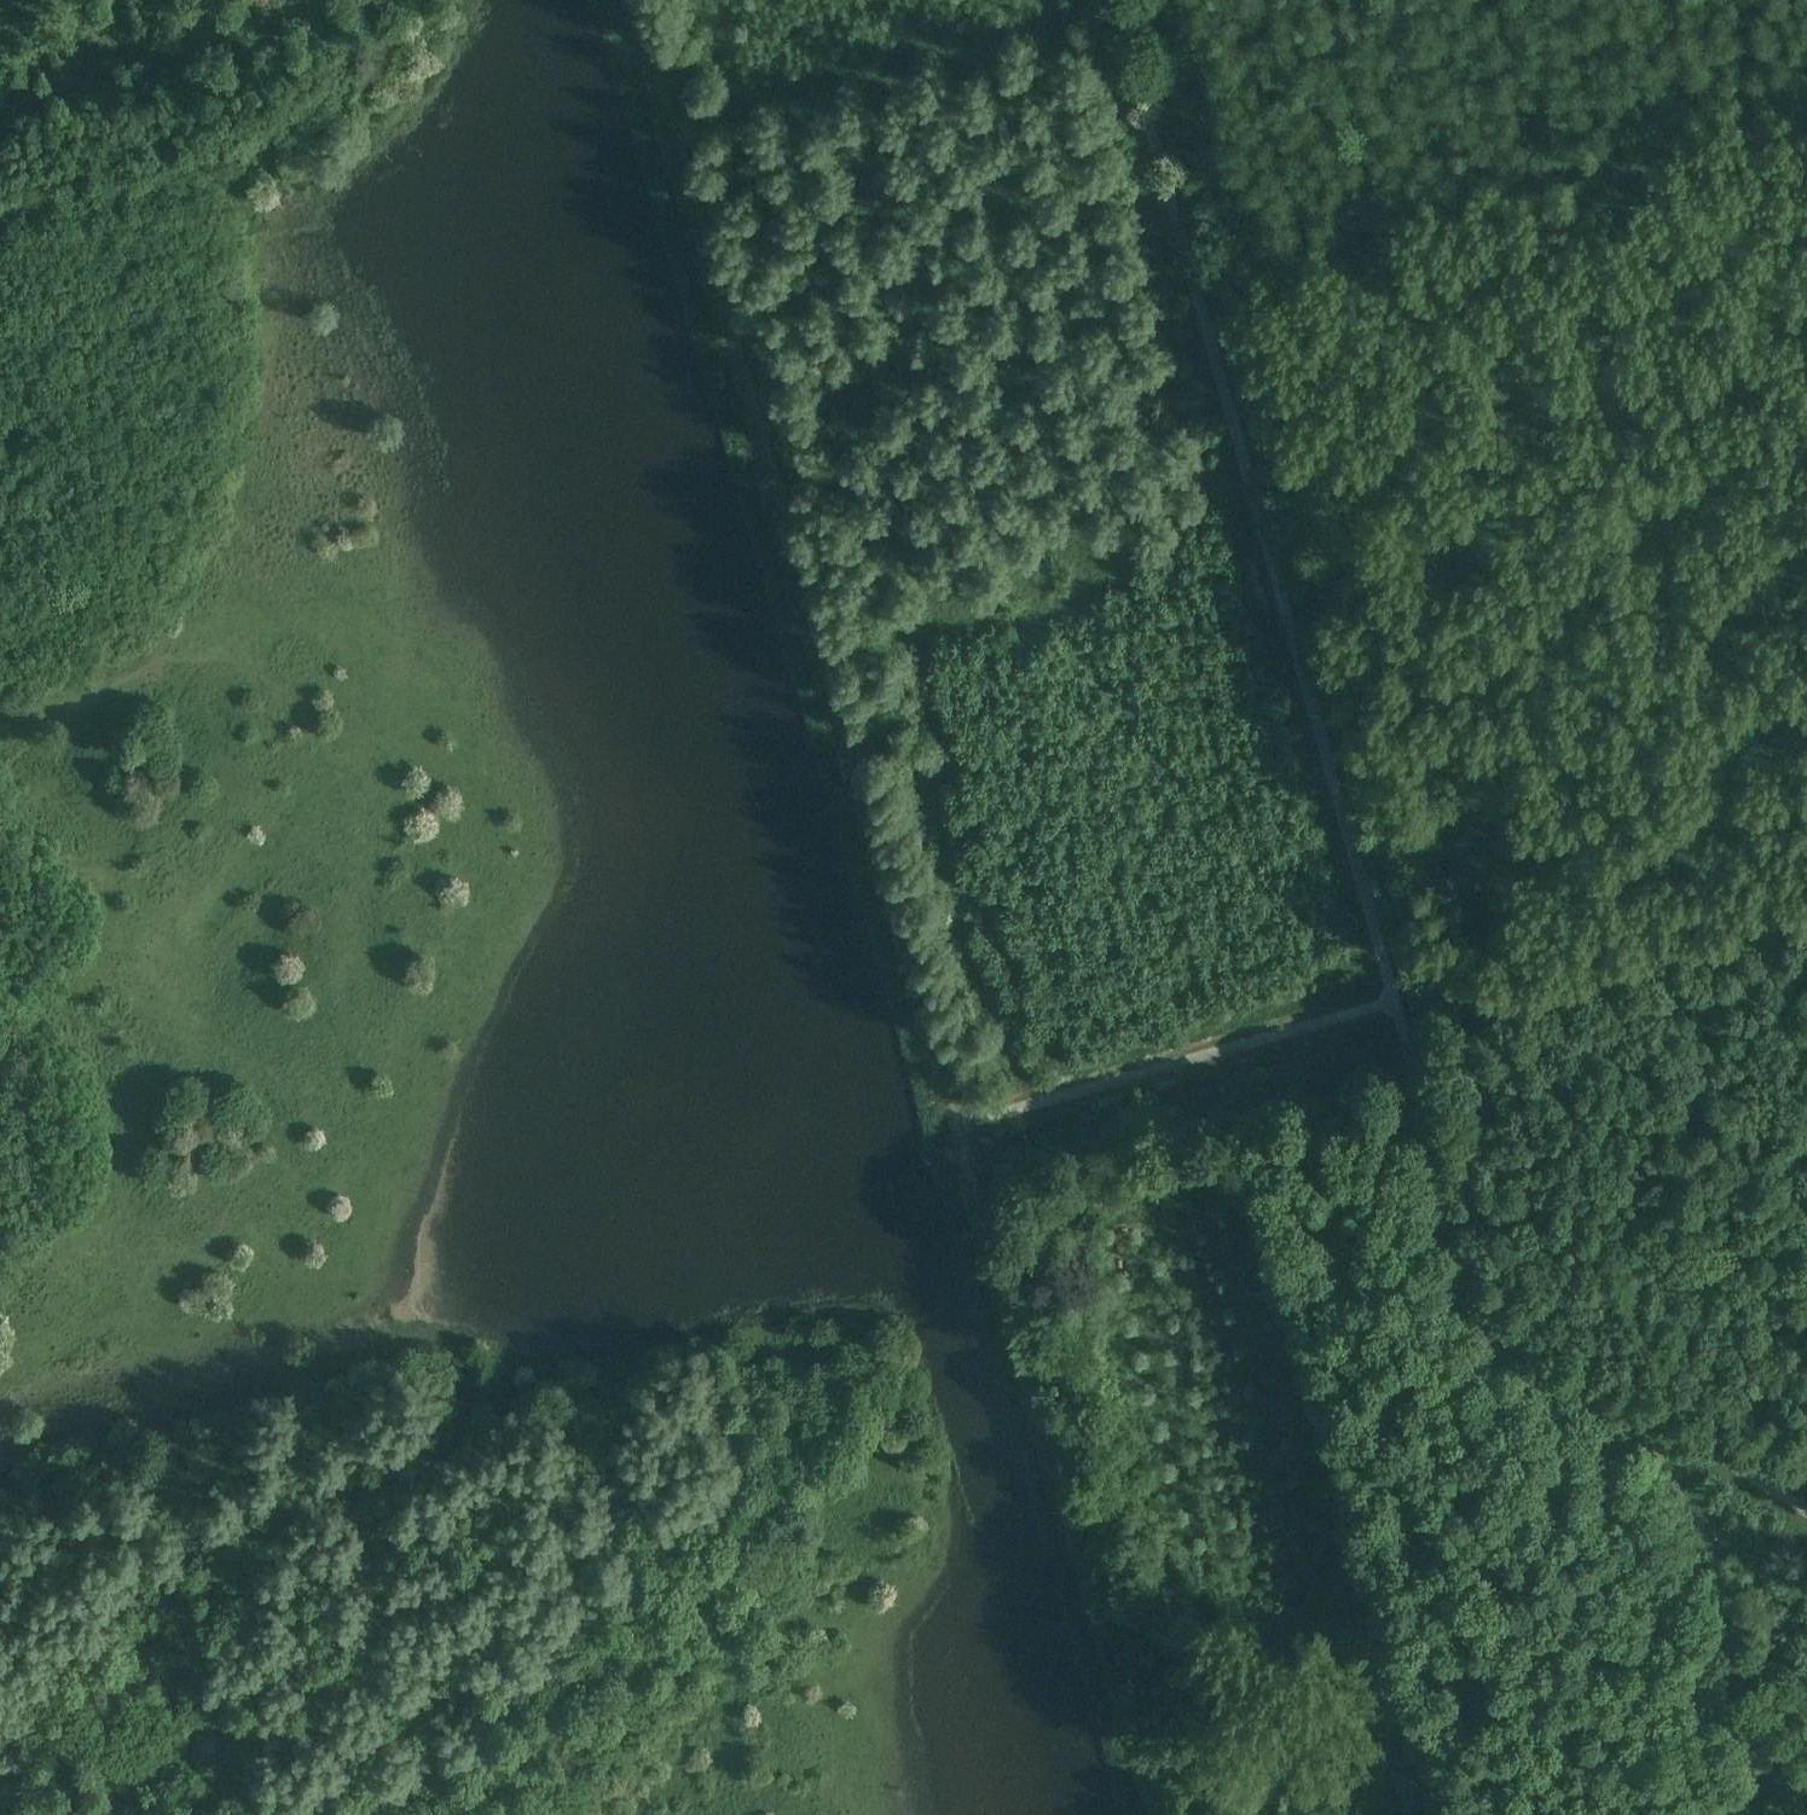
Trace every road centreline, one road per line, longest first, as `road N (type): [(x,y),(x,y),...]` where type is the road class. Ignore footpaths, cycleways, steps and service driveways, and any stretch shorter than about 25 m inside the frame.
road 1 (track): [(618,0),(1153,1814)]

